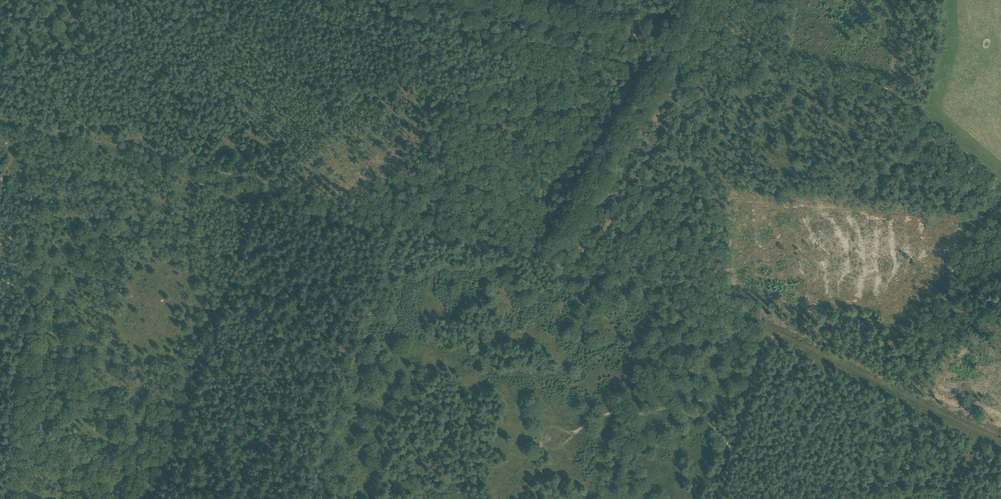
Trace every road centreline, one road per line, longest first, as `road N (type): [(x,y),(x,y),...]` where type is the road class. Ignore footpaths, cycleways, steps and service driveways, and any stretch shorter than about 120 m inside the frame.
road 1 (track): [(1000,183),(892,92),(686,42),(711,0)]

